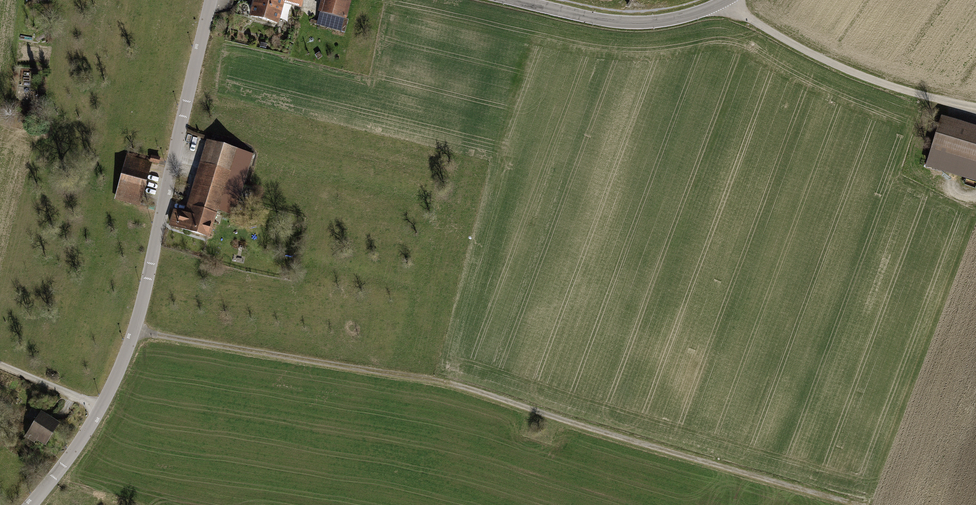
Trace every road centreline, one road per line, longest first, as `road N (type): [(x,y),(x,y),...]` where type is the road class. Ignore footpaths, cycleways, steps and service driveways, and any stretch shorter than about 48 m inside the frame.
road 1 (track): [(134,329),(435,381),(862,504)]
road 2 (residential): [(30,504),(87,430),(134,329),(211,0)]
road 3 (track): [(724,3),(863,76),(975,108)]
road 4 (tertiary): [(515,0),(632,24),(665,22),(728,0)]

